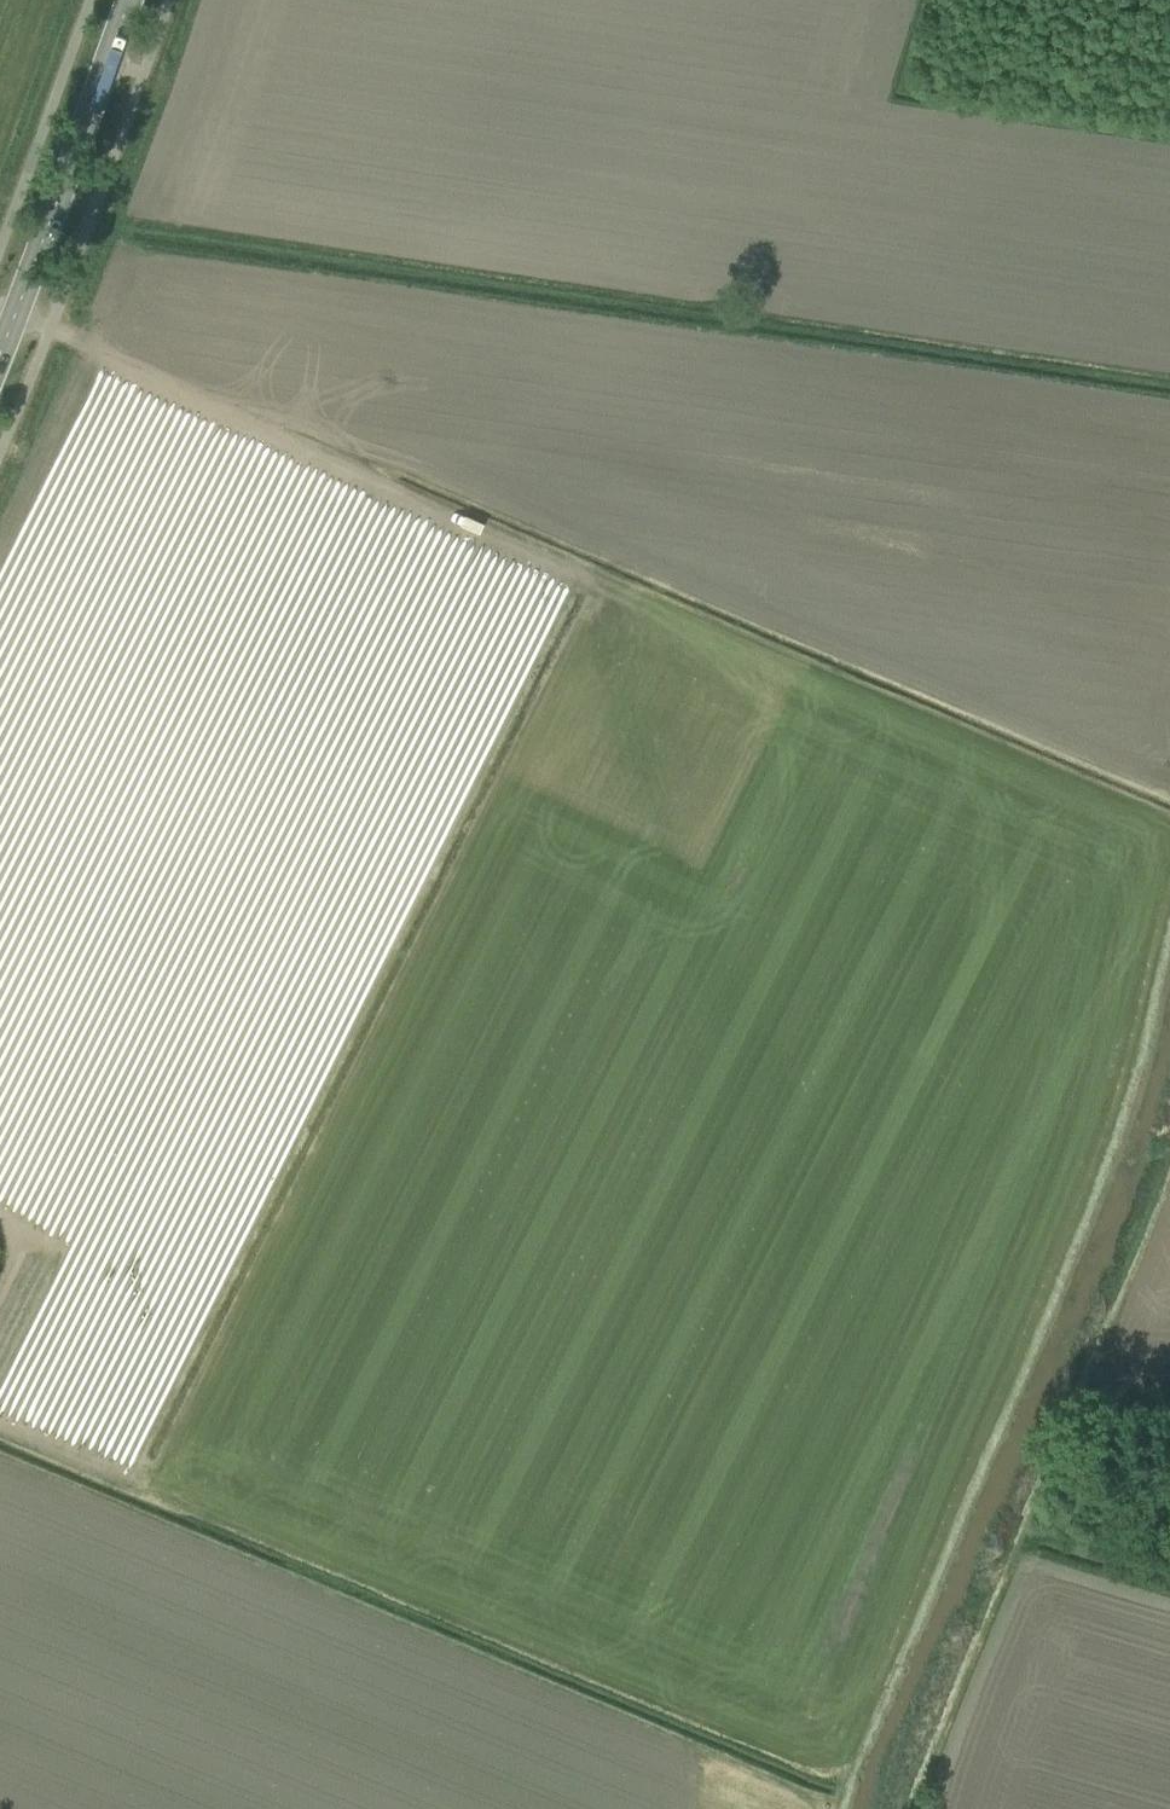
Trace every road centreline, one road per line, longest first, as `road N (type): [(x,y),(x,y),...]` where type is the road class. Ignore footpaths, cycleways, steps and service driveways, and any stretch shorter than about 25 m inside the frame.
road 1 (secondary): [(0,355),(129,0)]

